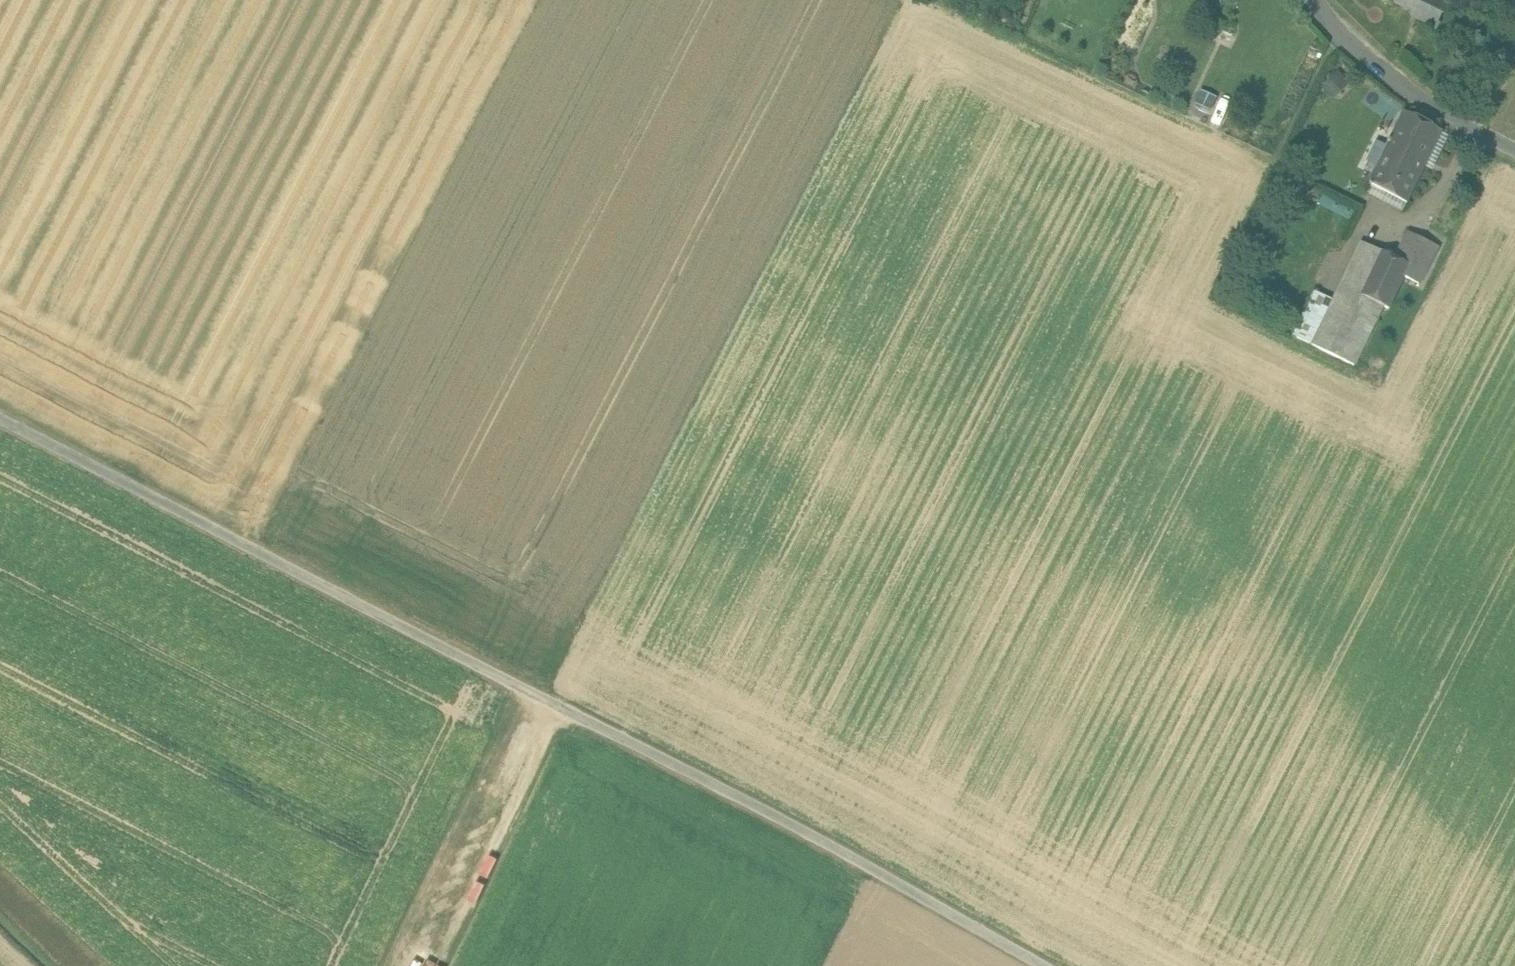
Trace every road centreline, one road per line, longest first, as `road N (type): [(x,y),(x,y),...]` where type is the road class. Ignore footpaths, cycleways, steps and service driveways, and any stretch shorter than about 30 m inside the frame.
road 1 (track): [(1040,965),(0,420)]
road 2 (unclassified): [(1514,148),(1408,90),(1326,14),(1323,0)]

